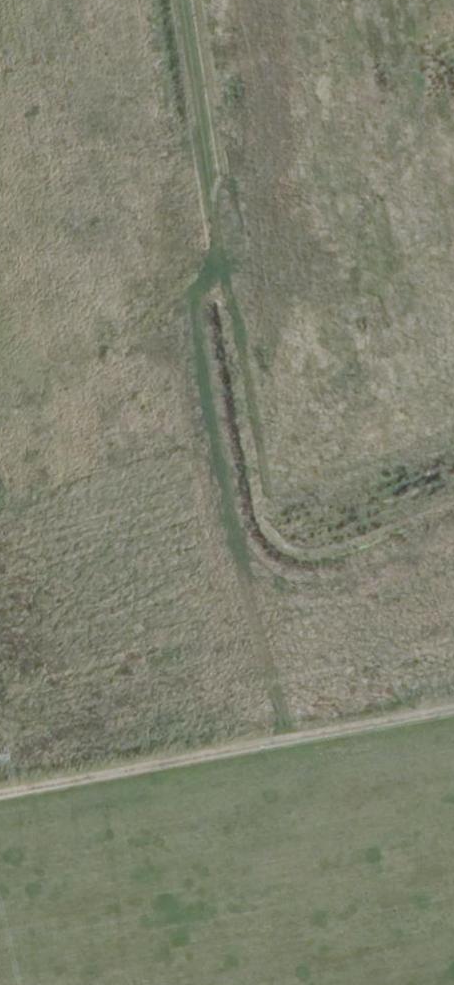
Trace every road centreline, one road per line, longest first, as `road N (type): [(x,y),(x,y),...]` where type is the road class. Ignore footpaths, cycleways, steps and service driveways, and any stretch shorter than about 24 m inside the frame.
road 1 (track): [(0,794),(453,707)]

